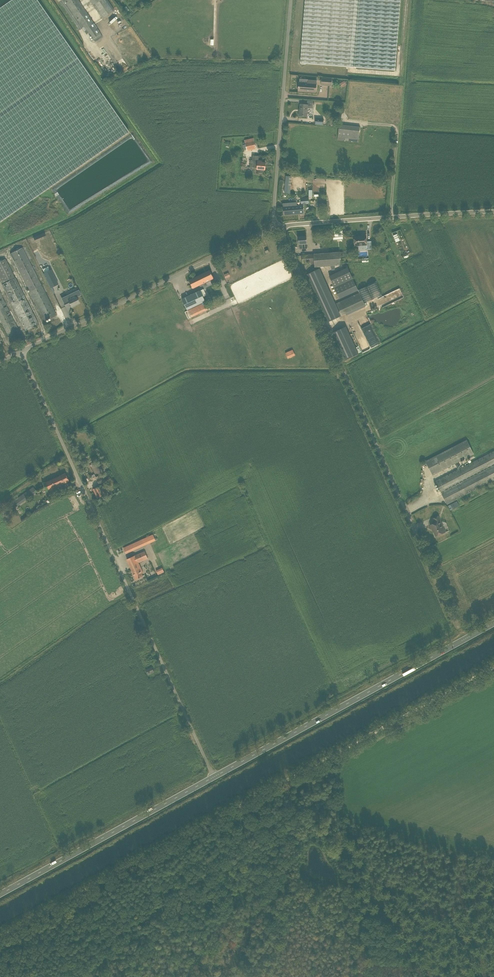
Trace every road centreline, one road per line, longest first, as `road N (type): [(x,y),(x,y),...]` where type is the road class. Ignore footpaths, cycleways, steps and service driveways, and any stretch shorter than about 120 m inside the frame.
road 1 (track): [(493,667),(0,937)]
road 2 (unclassified): [(215,777),(21,352)]
road 3 (unclassified): [(416,535),(278,226)]
road 4 (primary): [(215,777),(493,624)]
road 5 (unclassified): [(21,352),(278,226)]
road 6 (primary): [(0,895),(215,777)]
road 7 (unclassified): [(278,226),(291,0)]
road 8 (unclassified): [(278,226),(493,213)]

